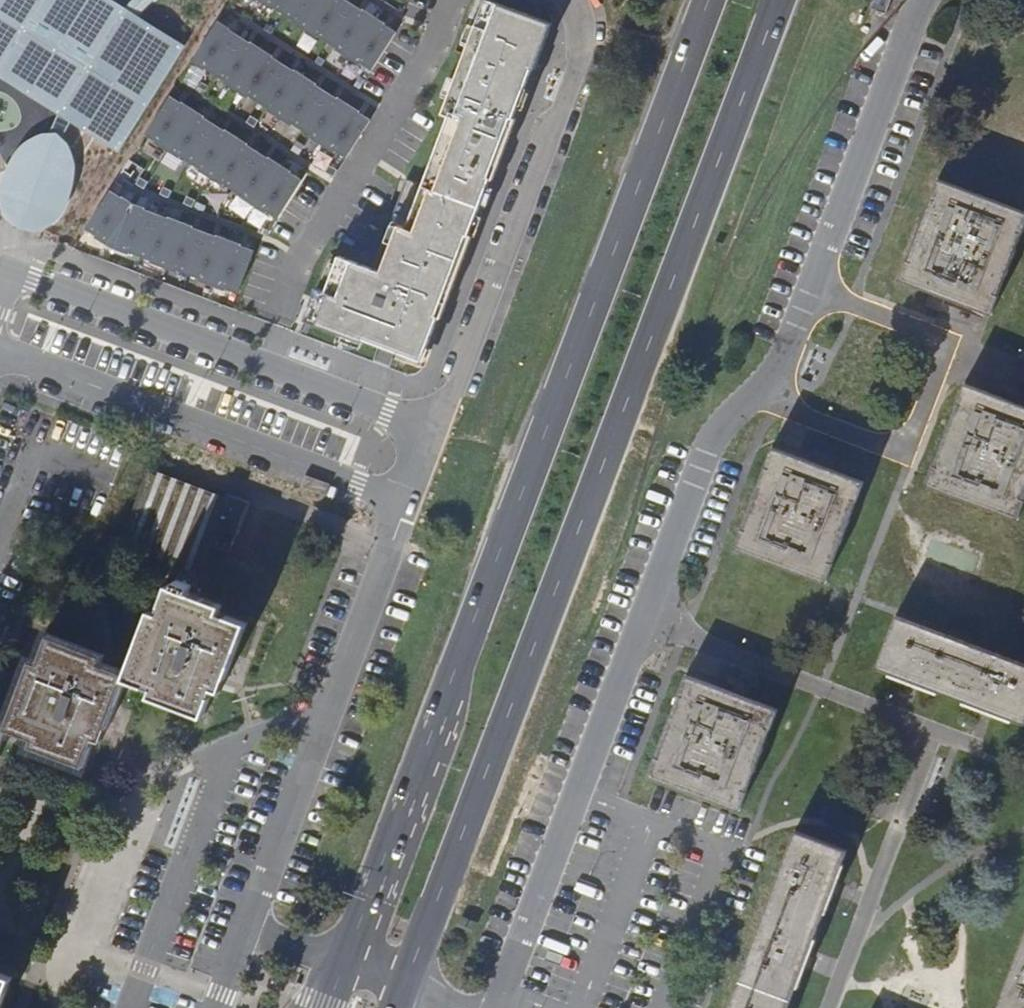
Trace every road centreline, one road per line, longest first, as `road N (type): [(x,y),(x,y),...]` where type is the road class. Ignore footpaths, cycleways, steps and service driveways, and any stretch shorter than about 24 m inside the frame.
road 1 (primary): [(400,987),(771,0)]
road 2 (primary): [(710,0),(345,966)]
road 3 (residential): [(496,1007),(703,449),(752,396)]
road 4 (residential): [(436,435),(576,59),(579,30),(565,0)]
road 5 (residential): [(11,268),(436,435)]
road 6 (residential): [(242,929),(405,505)]
road 7 (residential): [(405,505),(51,371),(0,360)]
road 8 (residential): [(810,289),(920,0)]
road 9 (residential): [(949,342),(905,454),(752,396)]
road 10 (residential): [(810,289),(949,342)]
road 11 (residential): [(752,396),(778,369),(810,289)]

